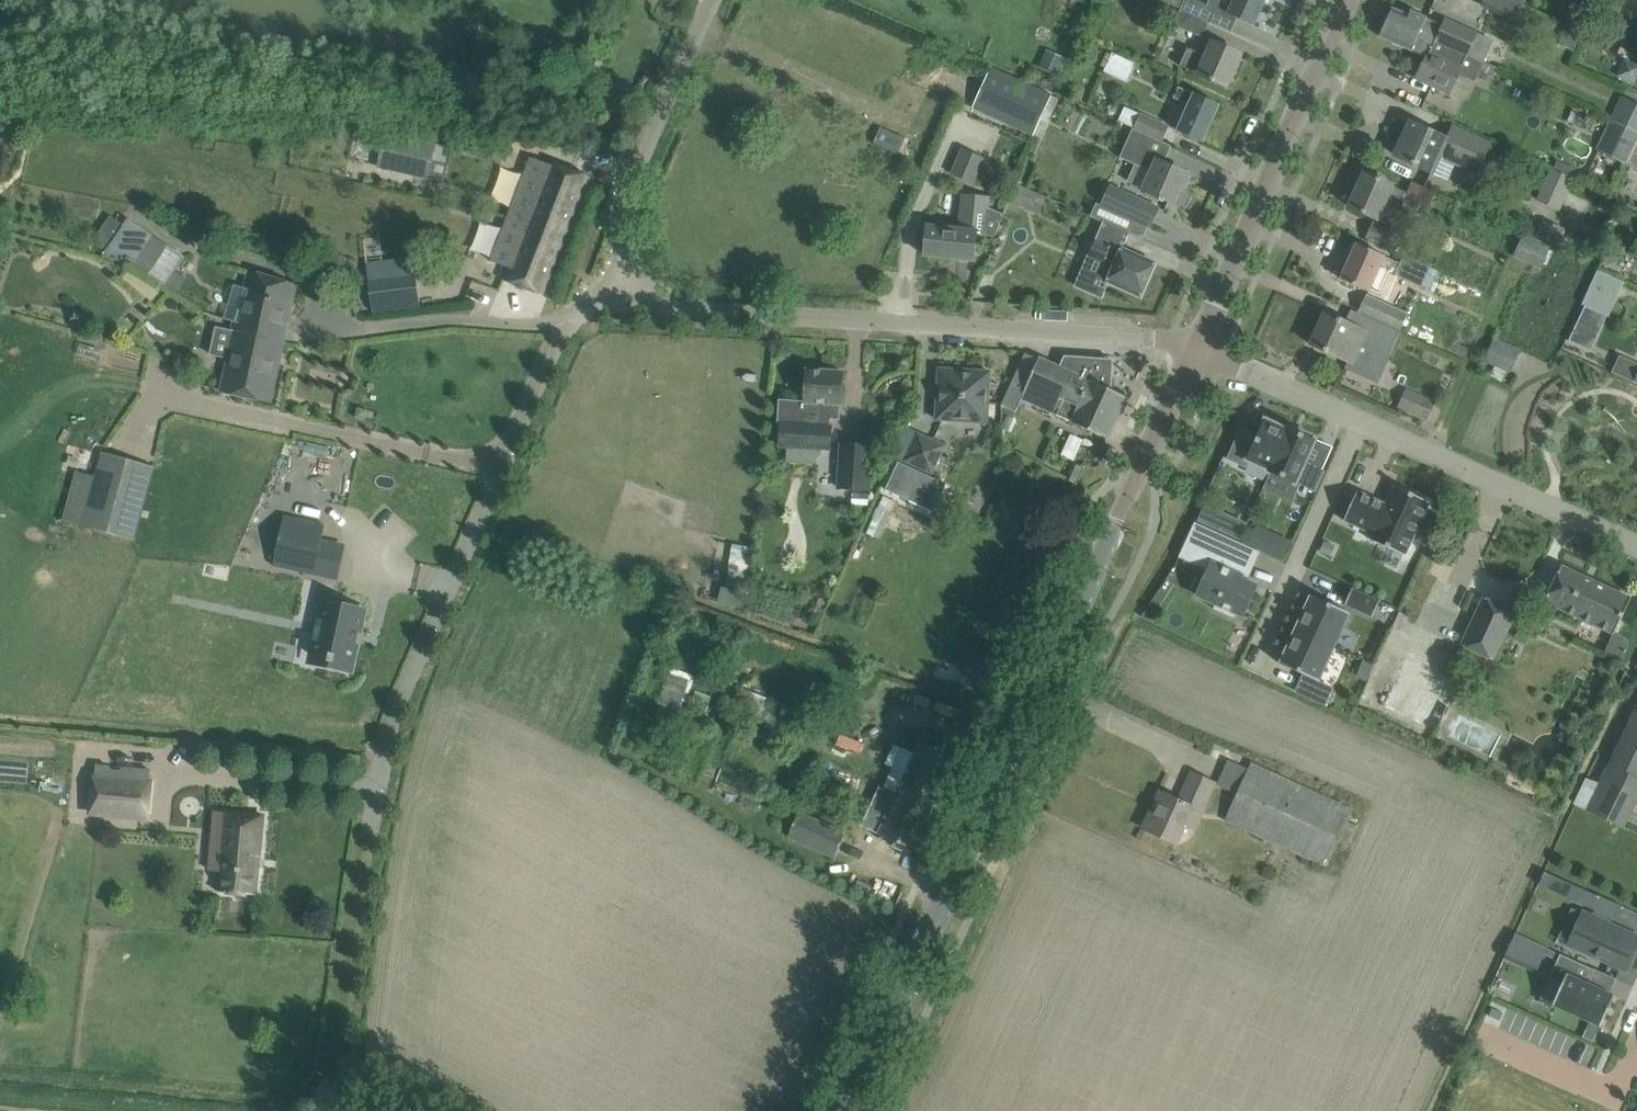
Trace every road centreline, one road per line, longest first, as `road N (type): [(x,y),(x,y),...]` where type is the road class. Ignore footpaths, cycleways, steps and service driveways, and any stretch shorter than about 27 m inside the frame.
road 1 (tertiary): [(848,1110),(1196,348)]
road 2 (residential): [(629,282),(567,321),(397,706),(371,827)]
road 3 (residential): [(1196,348),(1153,337),(680,306),(629,282)]
road 4 (tertiary): [(1196,348),(1349,0)]
road 5 (residential): [(629,282),(623,211),(629,184),(712,0)]
road 6 (residential): [(1362,422),(1636,545)]
road 7 (residential): [(1362,422),(1256,660)]
road 8 (track): [(371,827),(324,1079)]
road 9 (residential): [(1636,1045),(1616,1095),(1478,1033)]
road 10 (residential): [(1196,348),(1362,422)]

